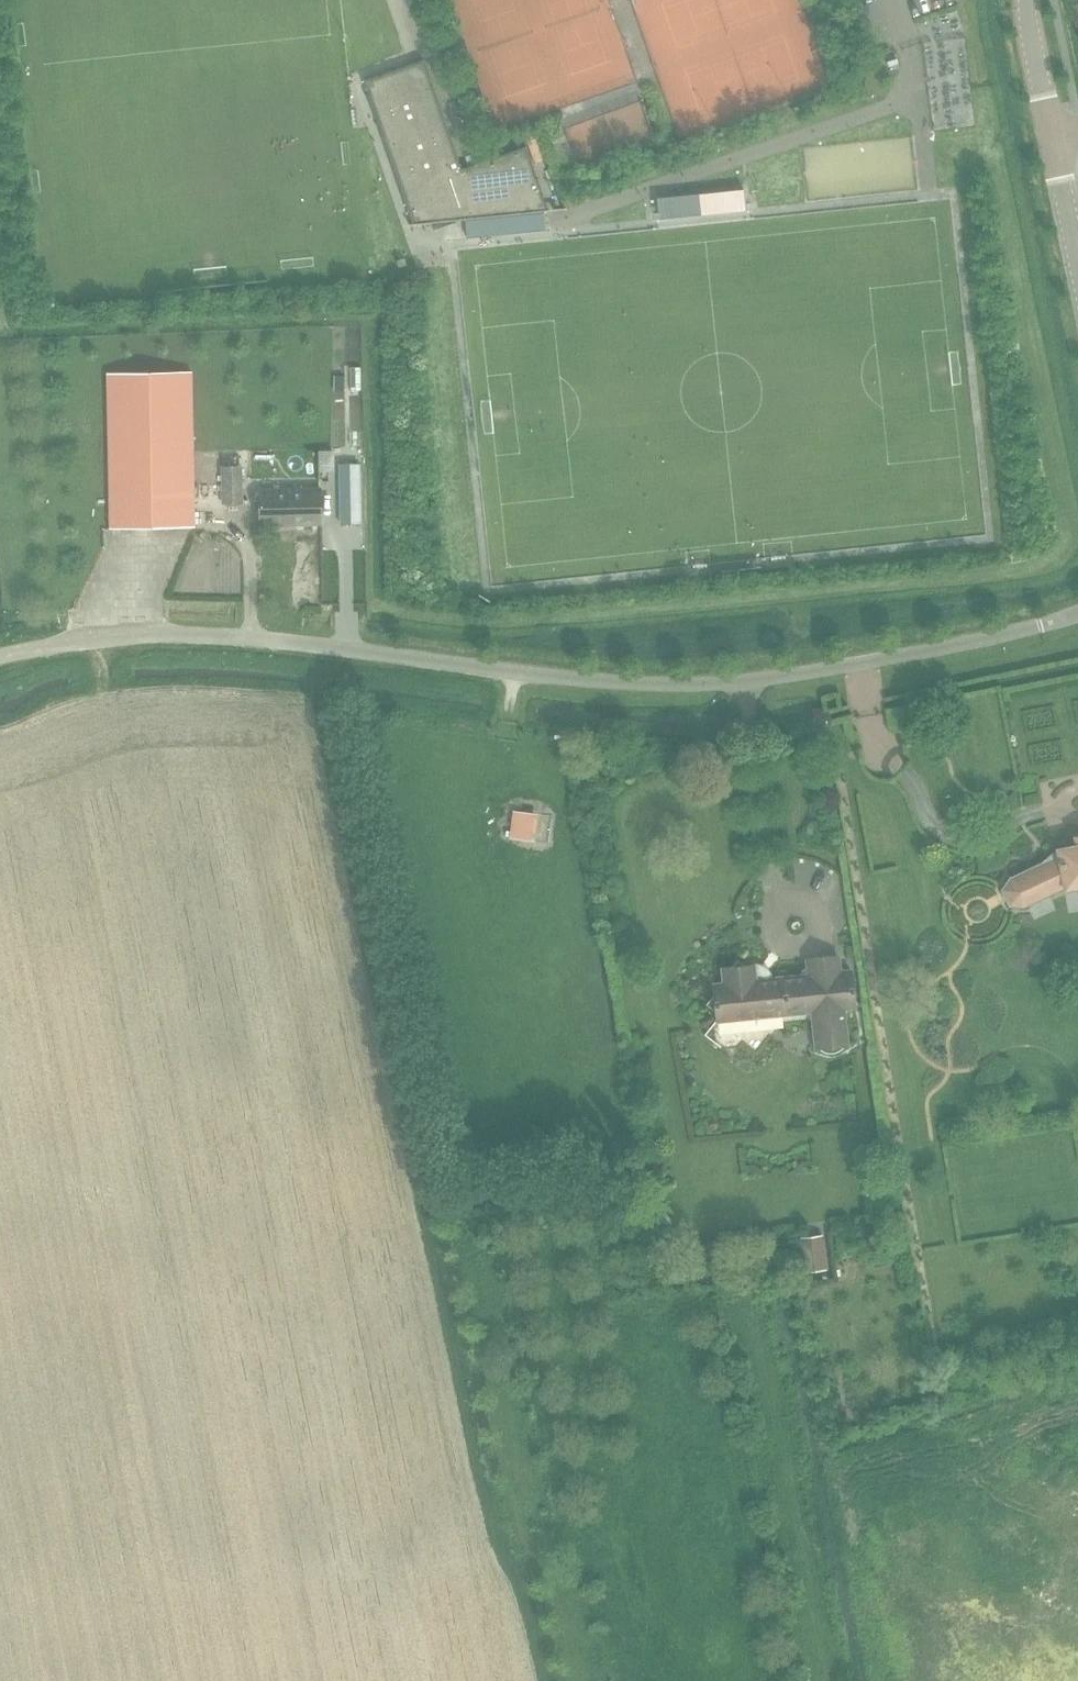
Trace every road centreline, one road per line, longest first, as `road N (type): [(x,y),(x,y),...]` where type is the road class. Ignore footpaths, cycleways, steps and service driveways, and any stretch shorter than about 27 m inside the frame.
road 1 (unclassified): [(0,656),(83,639),(166,635),(638,682),(730,682),(856,665),(1040,625)]
road 2 (tertiary): [(1054,140),(1026,0)]

